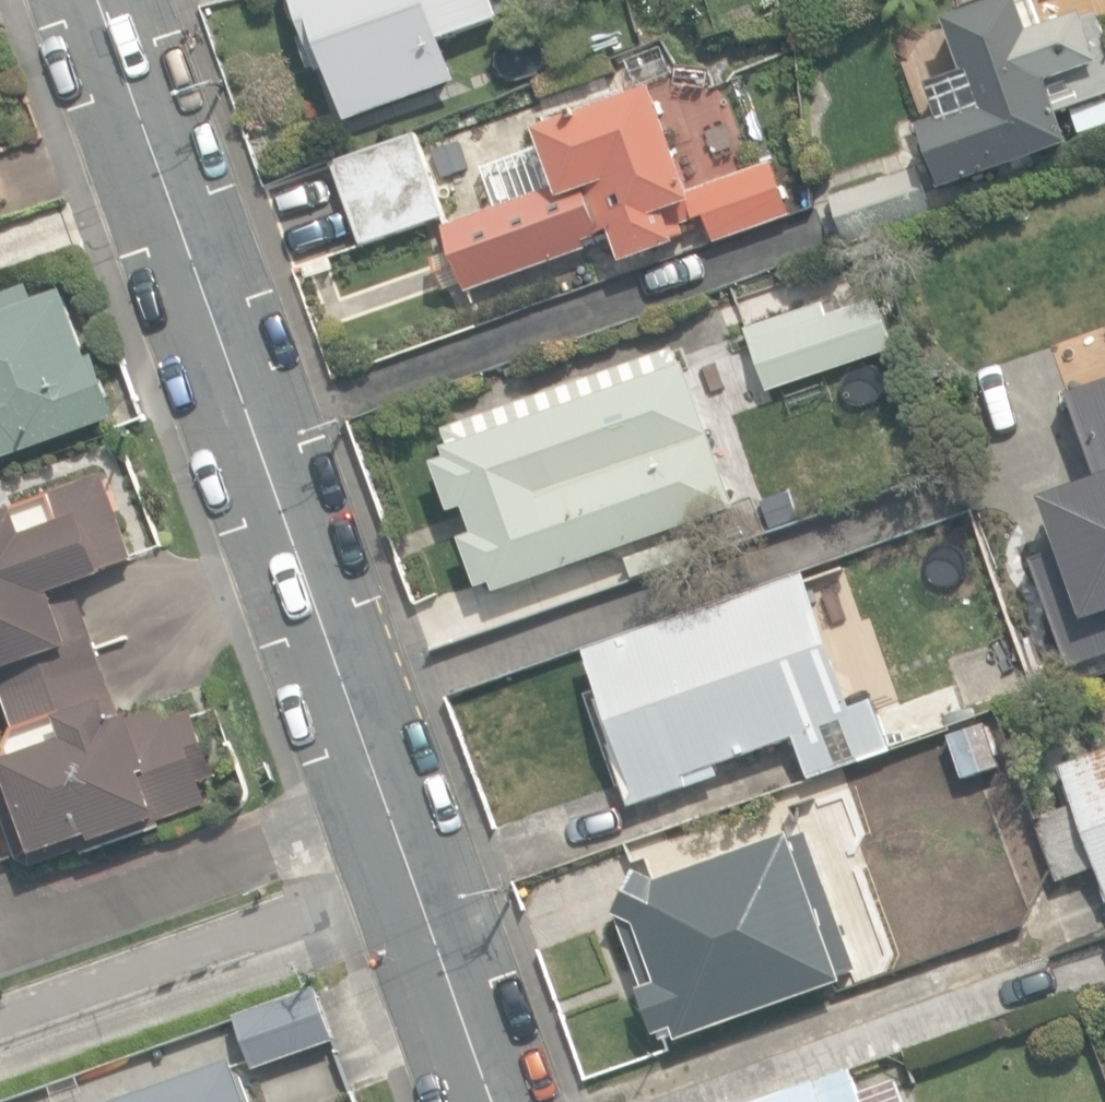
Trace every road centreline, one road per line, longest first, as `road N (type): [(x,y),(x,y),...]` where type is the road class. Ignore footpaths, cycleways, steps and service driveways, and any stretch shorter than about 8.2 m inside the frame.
road 1 (tertiary): [(136,0),(414,806)]
road 2 (residential): [(0,944),(414,806)]
road 3 (tertiary): [(414,806),(517,1101)]

